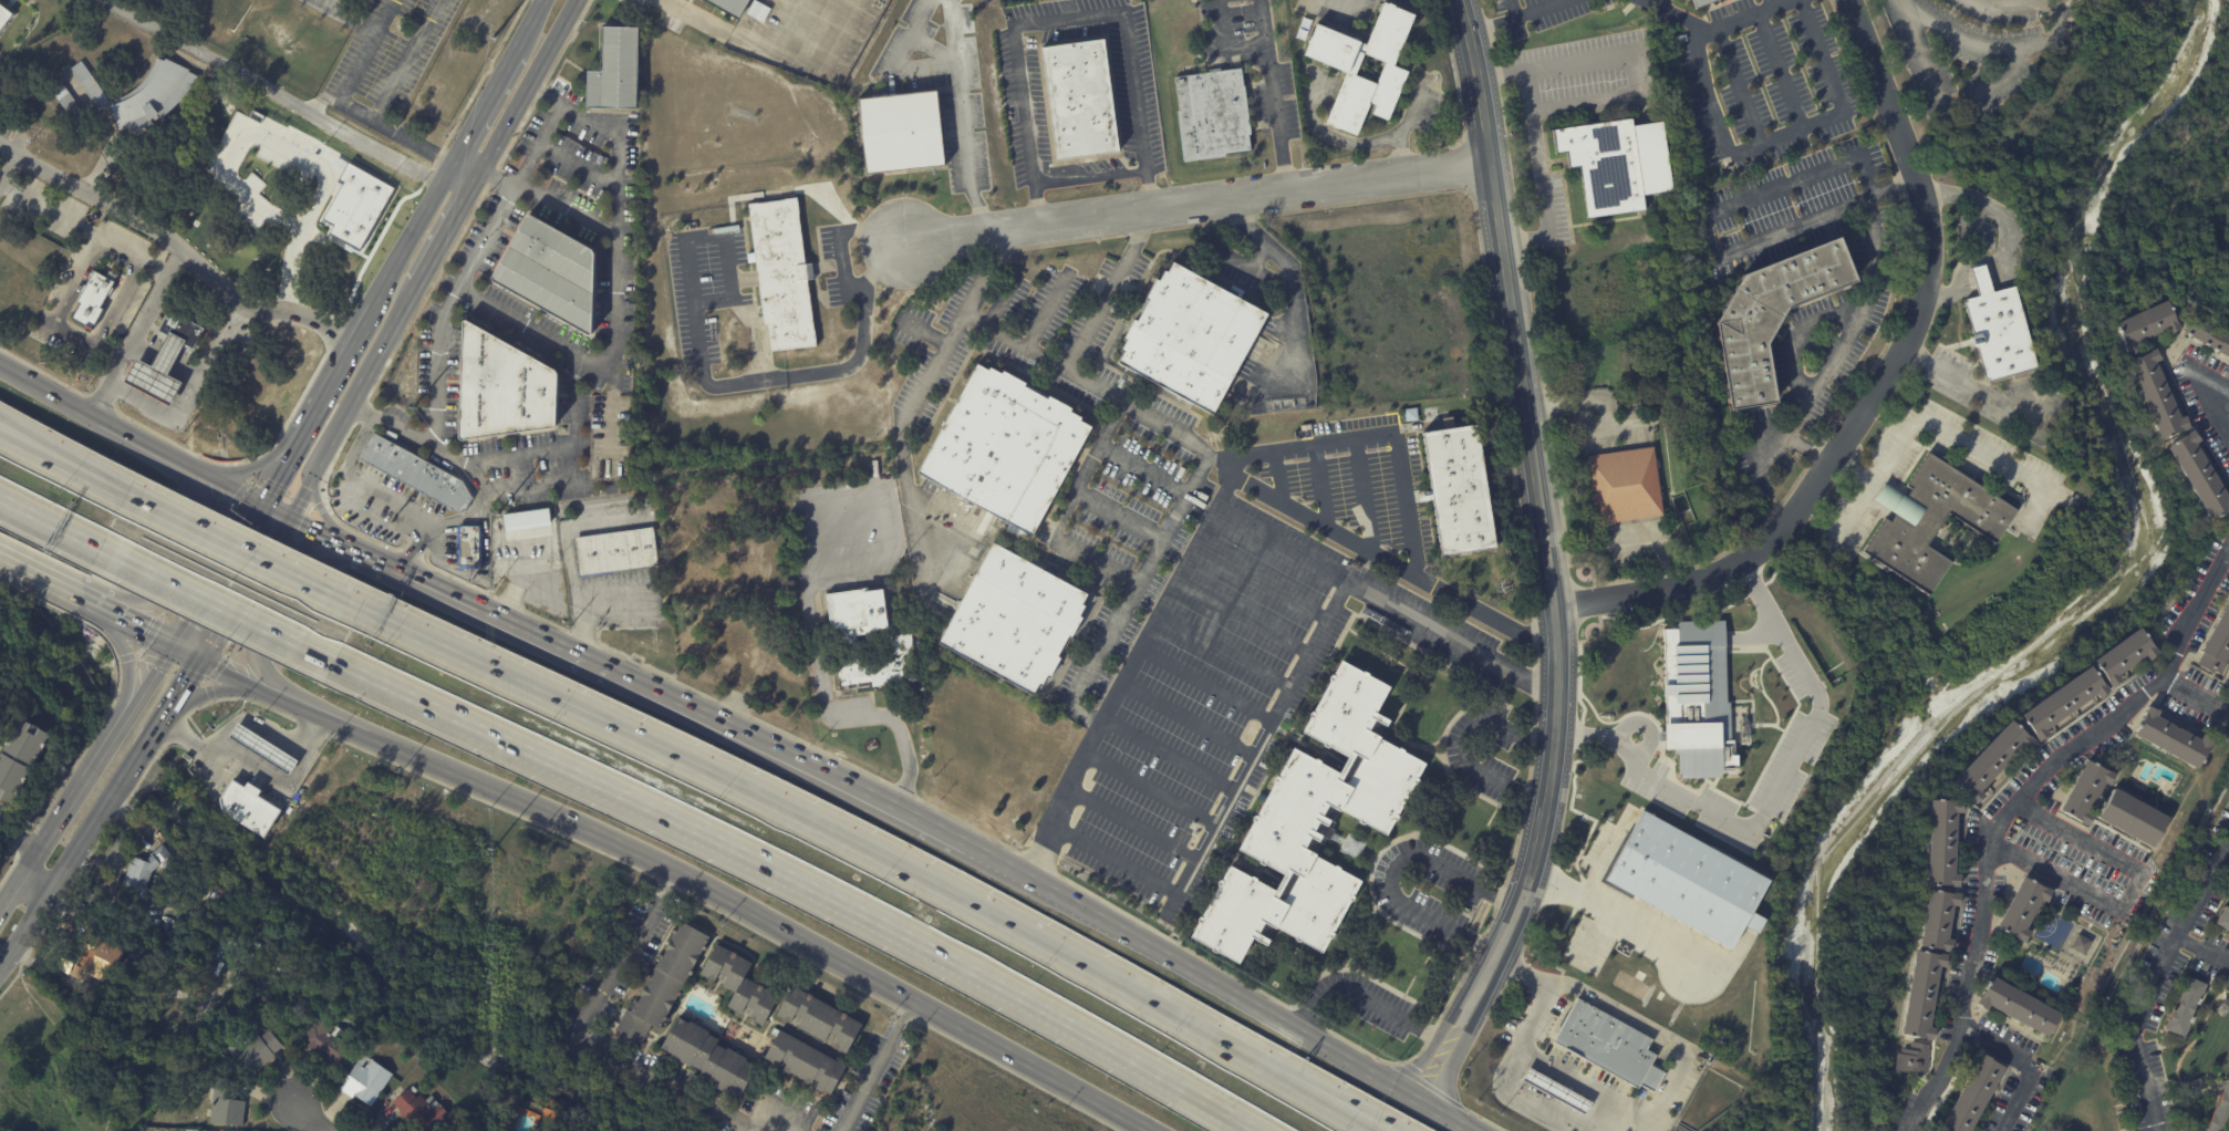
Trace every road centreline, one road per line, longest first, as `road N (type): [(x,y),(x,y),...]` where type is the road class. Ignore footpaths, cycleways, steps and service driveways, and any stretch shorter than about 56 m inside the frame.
road 1 (tertiary): [(1459,0),(1555,602),(1557,699),(1551,791),(1524,896),(1420,1097)]
road 2 (motorway): [(330,662),(885,926),(1258,1130)]
road 3 (secondary): [(281,696),(589,827),(1154,1130)]
road 4 (residential): [(1555,602),(1672,592),(1733,568),(1794,507),(1896,357),(1933,266),(1933,228),(1848,0)]
road 5 (motorway): [(1037,943),(692,761),(360,604)]
road 6 (residential): [(905,242),(1491,162)]
road 7 (secondary): [(1485,1130),(1046,885)]
road 8 (secondary): [(974,847),(564,650)]
road 9 (motorway): [(1358,1119),(1037,943)]
road 10 (motorway): [(104,547),(330,662)]
road 11 (motorway): [(360,604),(135,491)]
road 12 (secondary): [(564,650),(363,559)]
road 13 (secondary): [(51,899),(164,718)]
road 14 (secondary): [(363,559),(305,562),(259,639),(259,663),(281,696)]
road 15 (secondary): [(104,606),(166,591),(204,520),(201,489),(183,469)]
road 16 (secondary): [(480,168),(577,0)]
road 17 (secondary): [(257,507),(172,648)]
road 18 (secondary): [(200,661),(286,521)]
road 19 (secondary): [(371,305),(291,447)]
road 20 (motorway): [(135,491),(0,413)]
road 21 (secondary): [(286,521),(360,386)]
road 22 (secondary): [(120,724),(39,851)]
road 23 (secondary): [(515,52),(440,181)]
road 24 (motorway): [(135,491),(0,429)]
road 25 (secondary): [(440,181),(371,305)]
road 26 (secondary): [(416,284),(480,168)]
road 27 (secondary): [(104,606),(127,660),(120,724)]

